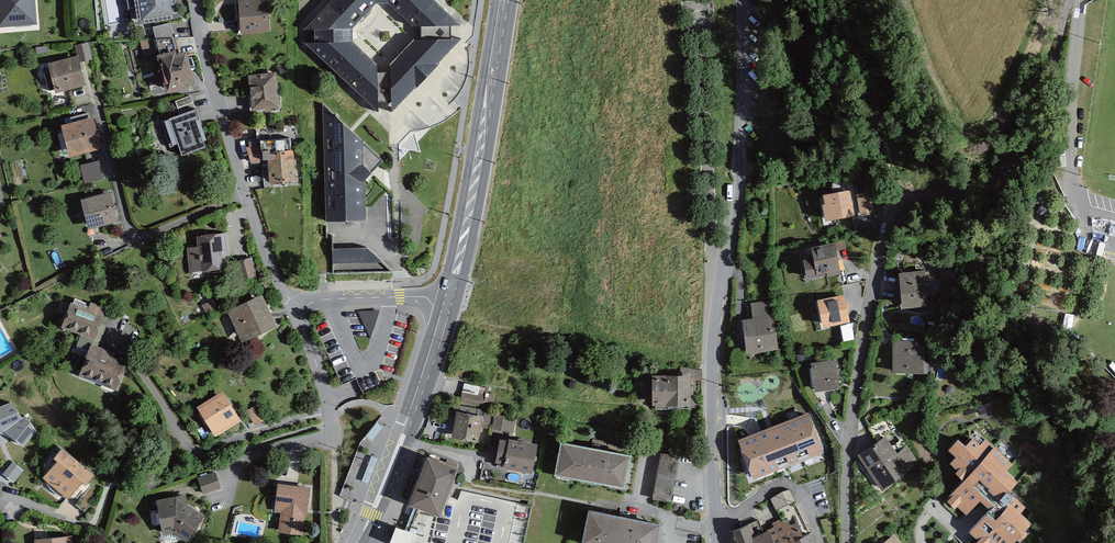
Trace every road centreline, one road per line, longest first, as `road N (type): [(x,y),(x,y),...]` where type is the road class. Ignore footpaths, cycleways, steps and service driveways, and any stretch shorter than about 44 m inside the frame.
road 1 (residential): [(740,0),(740,189),(713,395),(720,542)]
road 2 (residential): [(846,542),(863,337),(894,209)]
road 3 (residential): [(304,311),(279,284),(245,195),(195,0)]
road 4 (residential): [(1074,0),(1039,112),(1007,174),(987,188),(894,209)]
road 5 (secondary): [(449,301),(506,0)]
road 6 (secondary): [(359,542),(449,301)]
road 7 (residential): [(1079,0),(1069,176),(1082,211)]
road 8 (residential): [(449,301),(332,299),(304,311)]

